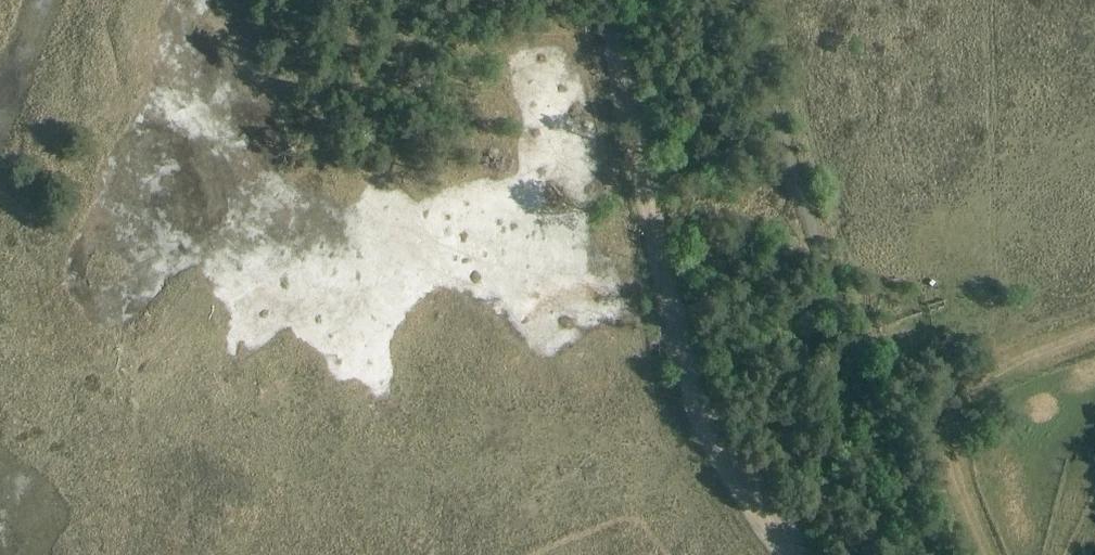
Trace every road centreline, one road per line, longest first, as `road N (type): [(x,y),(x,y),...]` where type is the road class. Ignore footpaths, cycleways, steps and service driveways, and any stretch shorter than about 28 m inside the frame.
road 1 (track): [(796,554),(719,448),(693,389),(605,0)]
road 2 (track): [(988,554),(955,469),(956,417),(984,381),(1094,332)]

